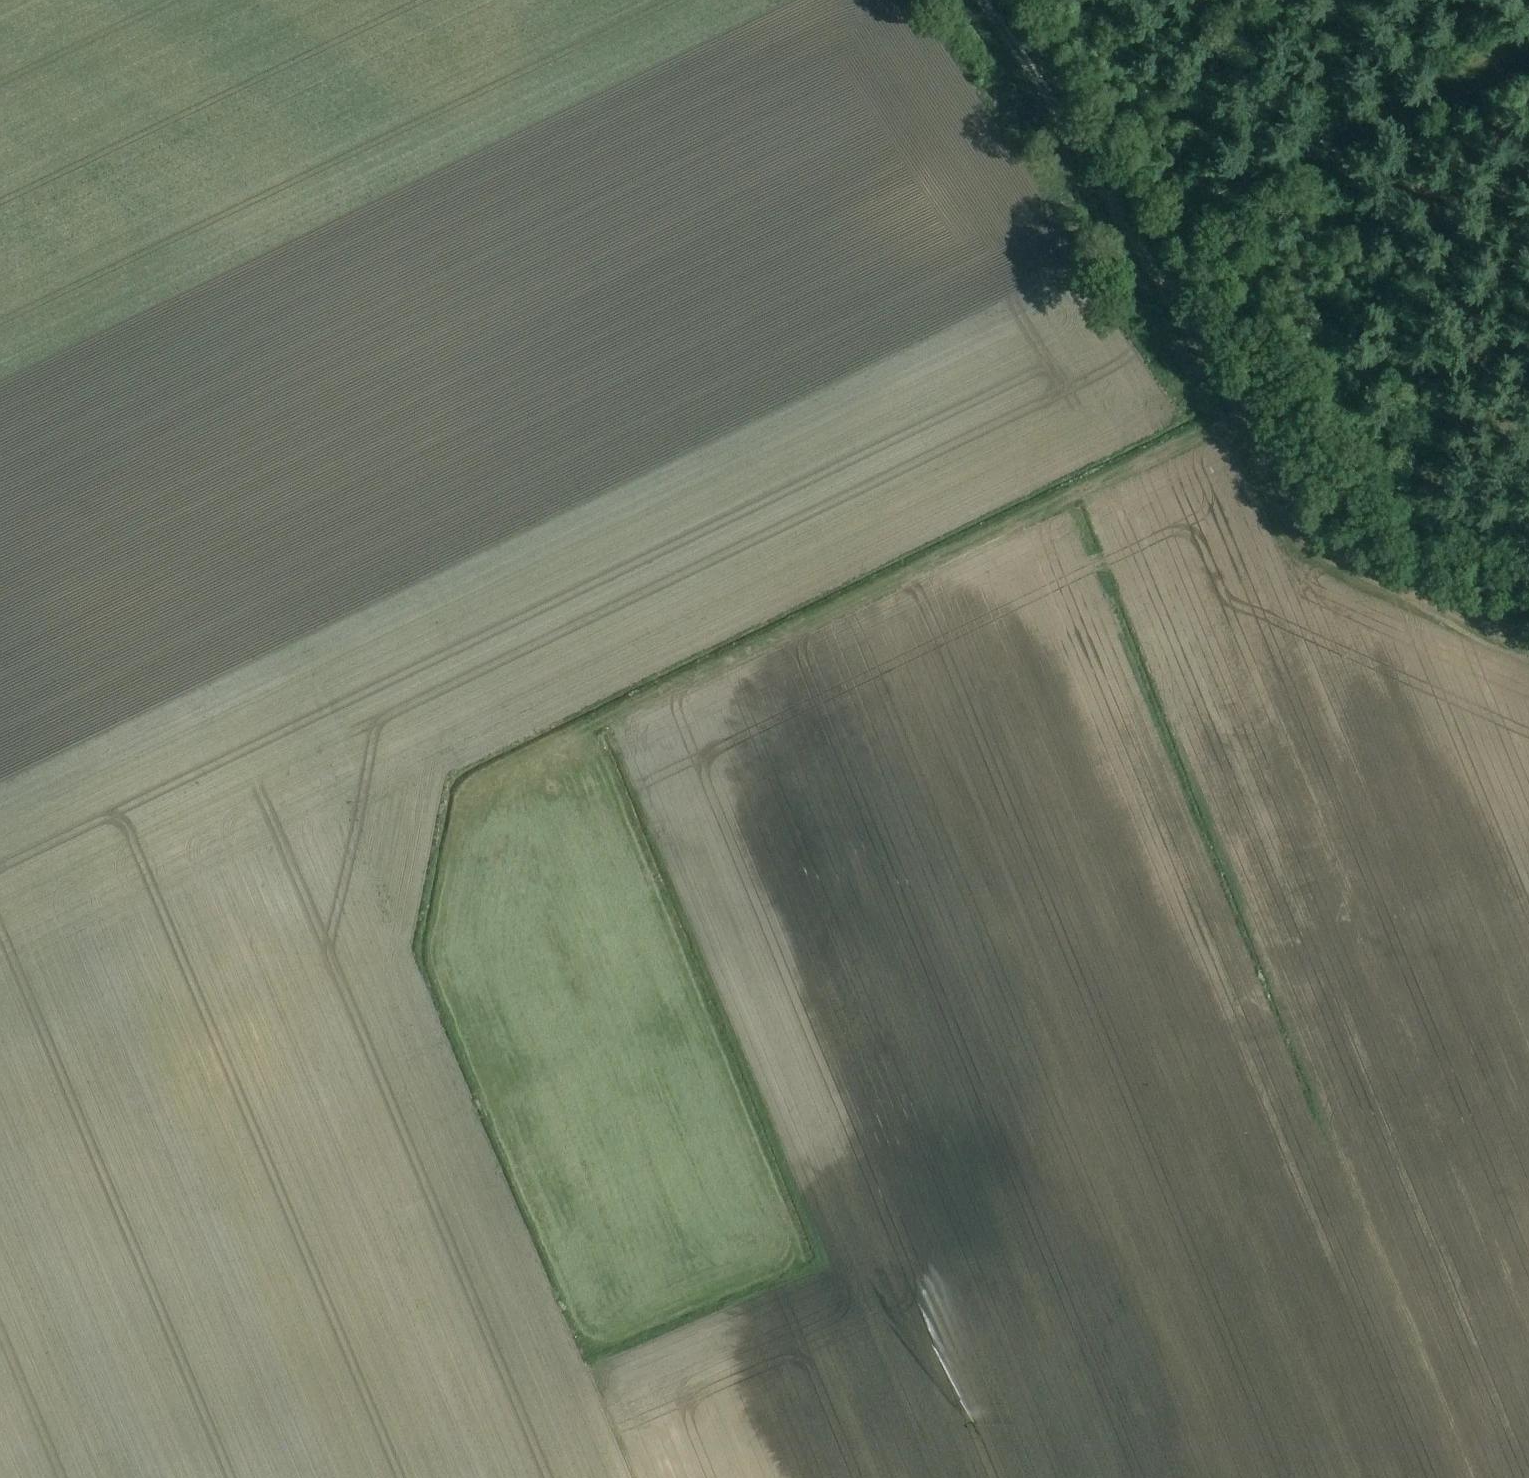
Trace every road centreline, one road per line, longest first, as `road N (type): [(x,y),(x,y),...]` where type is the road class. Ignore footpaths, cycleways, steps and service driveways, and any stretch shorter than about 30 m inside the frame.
road 1 (track): [(1528,635),(1298,536),(1242,416),(1109,209)]
road 2 (track): [(975,0),(1058,116),(1109,209)]

